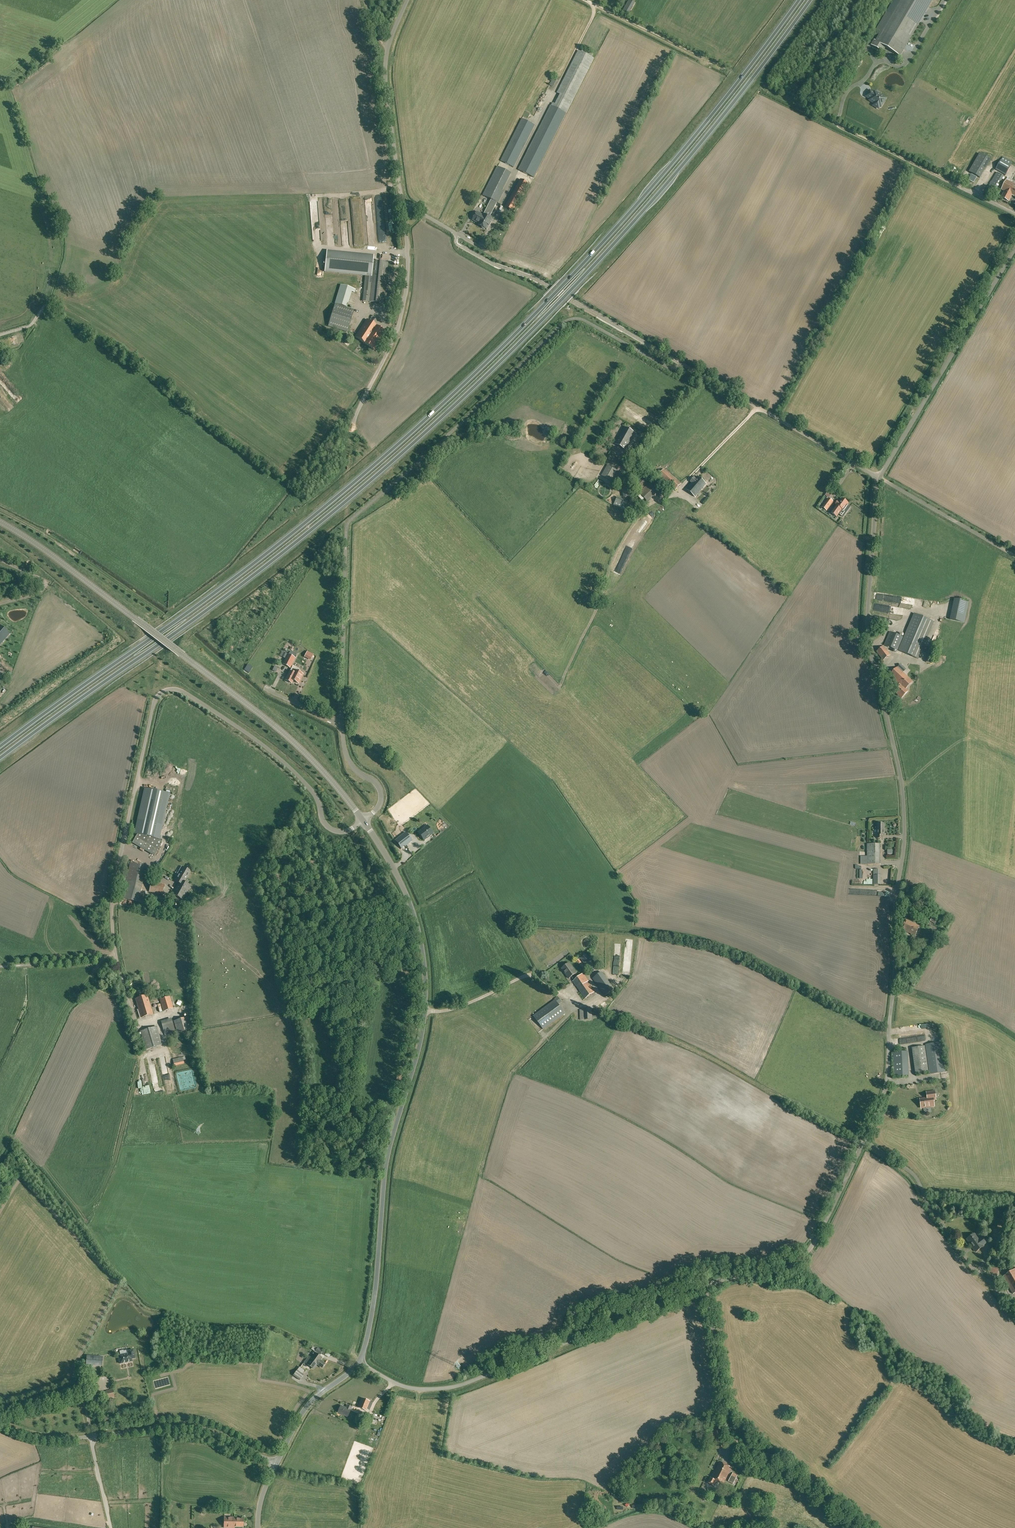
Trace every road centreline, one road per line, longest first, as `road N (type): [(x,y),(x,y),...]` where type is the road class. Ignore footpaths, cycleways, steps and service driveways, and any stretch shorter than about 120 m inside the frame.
road 1 (trunk): [(0,759),(268,564),(440,419),(620,238),(811,0)]
road 2 (trunk): [(799,0),(610,237),(432,414),(260,559),(0,747)]
road 3 (unclassified): [(863,1142),(885,1086),(905,827),(867,629),(878,477)]
road 4 (unclassified): [(116,956),(116,879),(156,699),(166,690),(183,692),(273,753),(313,791),(329,828),(346,831),(363,820)]
road 5 (unclassified): [(0,522),(265,718),(363,820)]
road 6 (unclassified): [(361,1362),(404,1386),(454,1386),(705,1285)]
road 7 (unclassified): [(361,1362),(378,1277),(387,1162),(426,1012)]
road 8 (track): [(863,1142),(702,1054),(597,1009)]
road 9 (unclassified): [(276,1465),(198,1429),(56,1440),(0,1423)]
road 10 (unclassified): [(878,477),(1014,251)]
road 11 (unclassified): [(705,1285),(796,1263),(863,1142)]
road 12 (track): [(769,92),(973,194)]
road 13 (unclassified): [(878,477),(682,364)]
road 14 (unclassified): [(355,420),(402,312),(403,209)]
road 15 (unclassified): [(705,1285),(735,1440),(787,1467)]
road 16 (unclassified): [(403,209),(384,67),(407,0)]
road 17 (unclassified): [(426,1012),(418,922),(363,820)]
road 18 (unclassified): [(343,724),(350,520)]
road 19 (unclassified): [(597,1009),(529,975),(448,1011),(426,1012)]
road 20 (unclassified): [(1014,556),(878,477)]
road 21 (track): [(584,0),(720,68)]
road 22 (unclassified): [(276,1465),(310,1404),(361,1362)]

